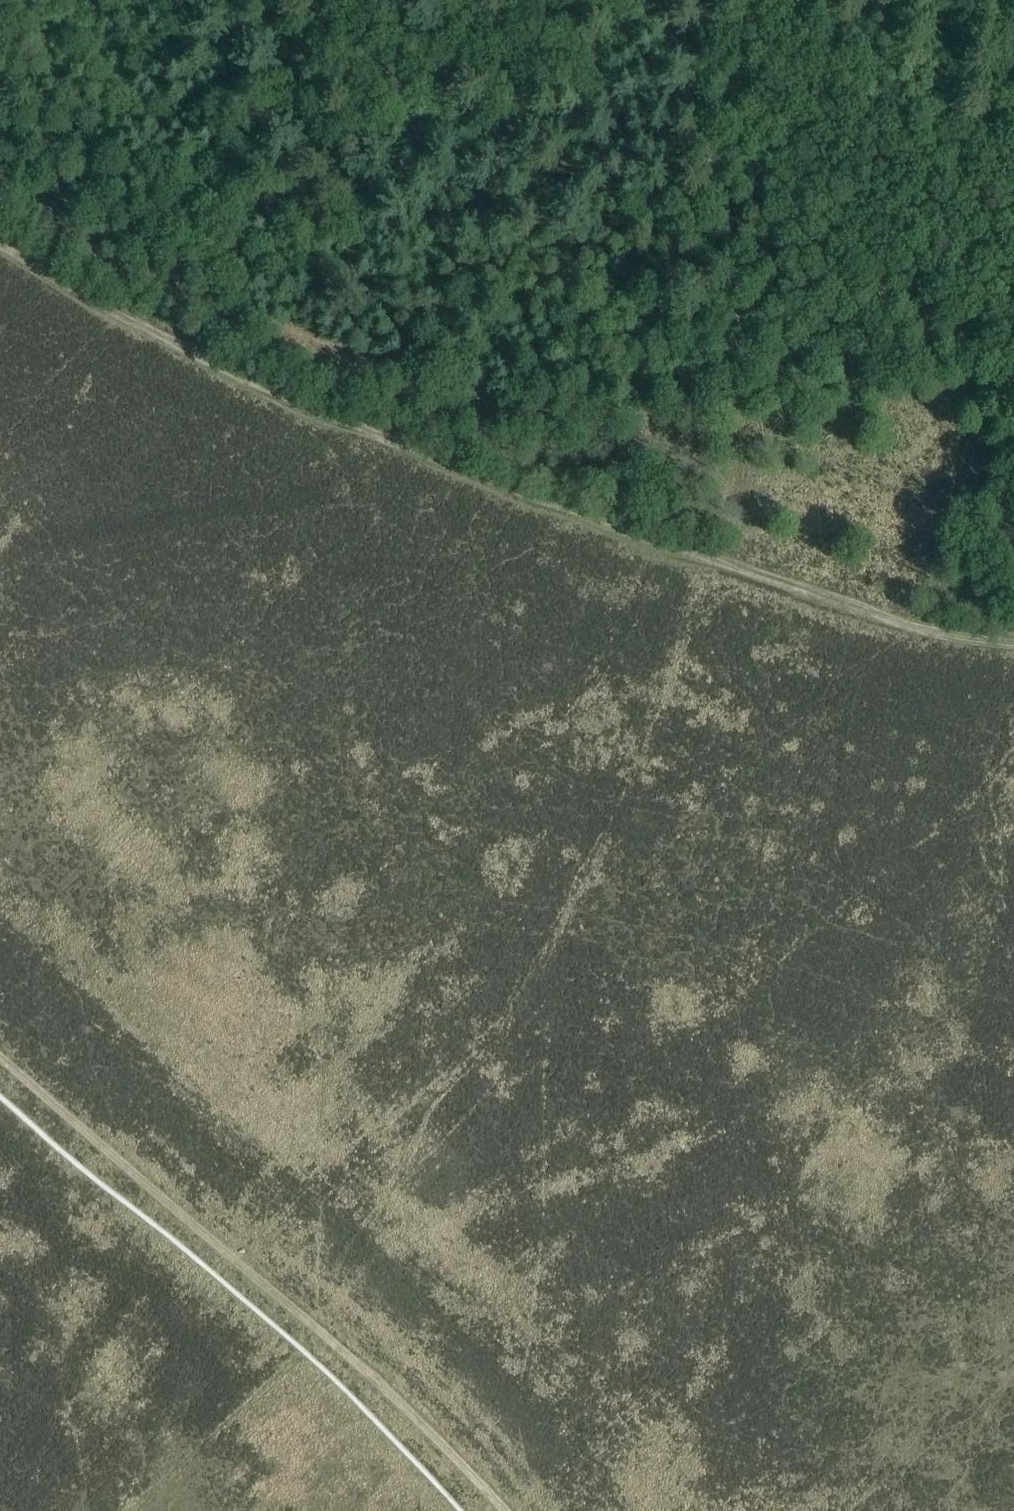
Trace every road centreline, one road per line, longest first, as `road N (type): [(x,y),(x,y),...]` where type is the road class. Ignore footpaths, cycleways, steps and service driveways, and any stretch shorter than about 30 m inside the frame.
road 1 (track): [(0,247),(256,387),(391,441),(864,615),(1013,645)]
road 2 (track): [(1013,240),(745,372),(716,145),(655,0)]
road 3 (track): [(0,1061),(365,1373),(503,1510)]

